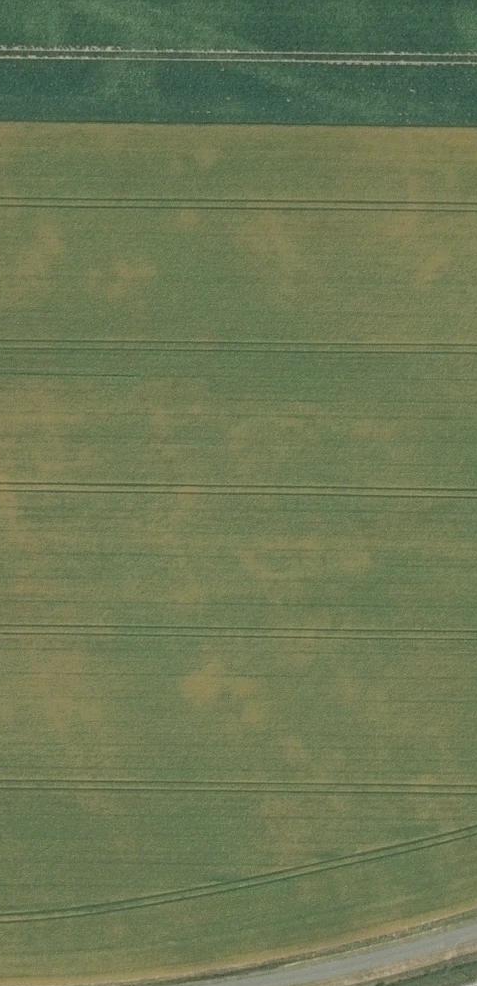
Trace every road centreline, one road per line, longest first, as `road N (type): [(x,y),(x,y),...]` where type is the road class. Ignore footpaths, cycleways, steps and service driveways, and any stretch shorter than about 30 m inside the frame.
road 1 (unclassified): [(250,985),(392,957),(476,929)]

